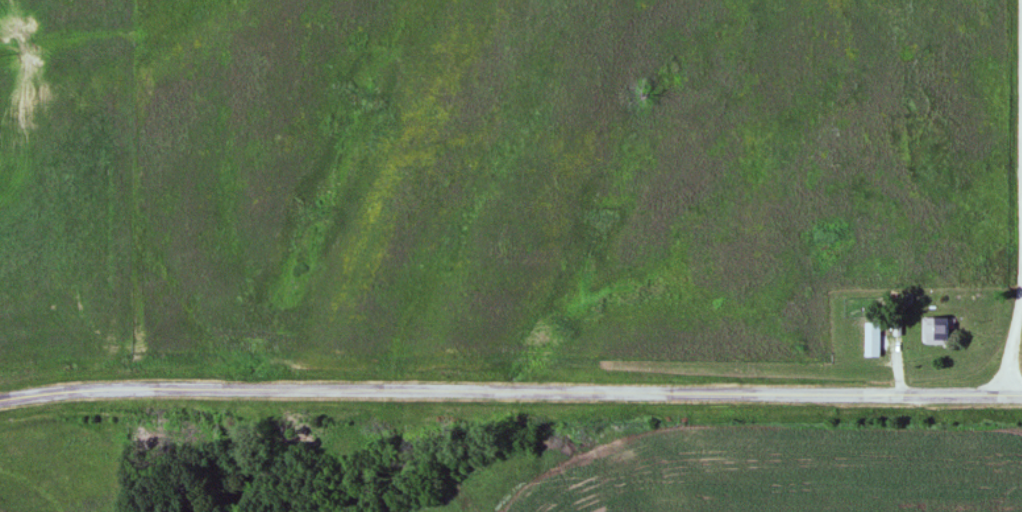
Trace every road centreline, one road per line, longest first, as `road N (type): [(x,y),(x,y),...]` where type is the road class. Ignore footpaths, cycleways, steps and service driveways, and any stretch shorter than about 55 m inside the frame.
road 1 (residential): [(1021,393),(615,394),(157,381),(0,394)]
road 2 (residential): [(1003,393),(1021,211)]
road 3 (residential): [(1021,138),(1020,0)]

